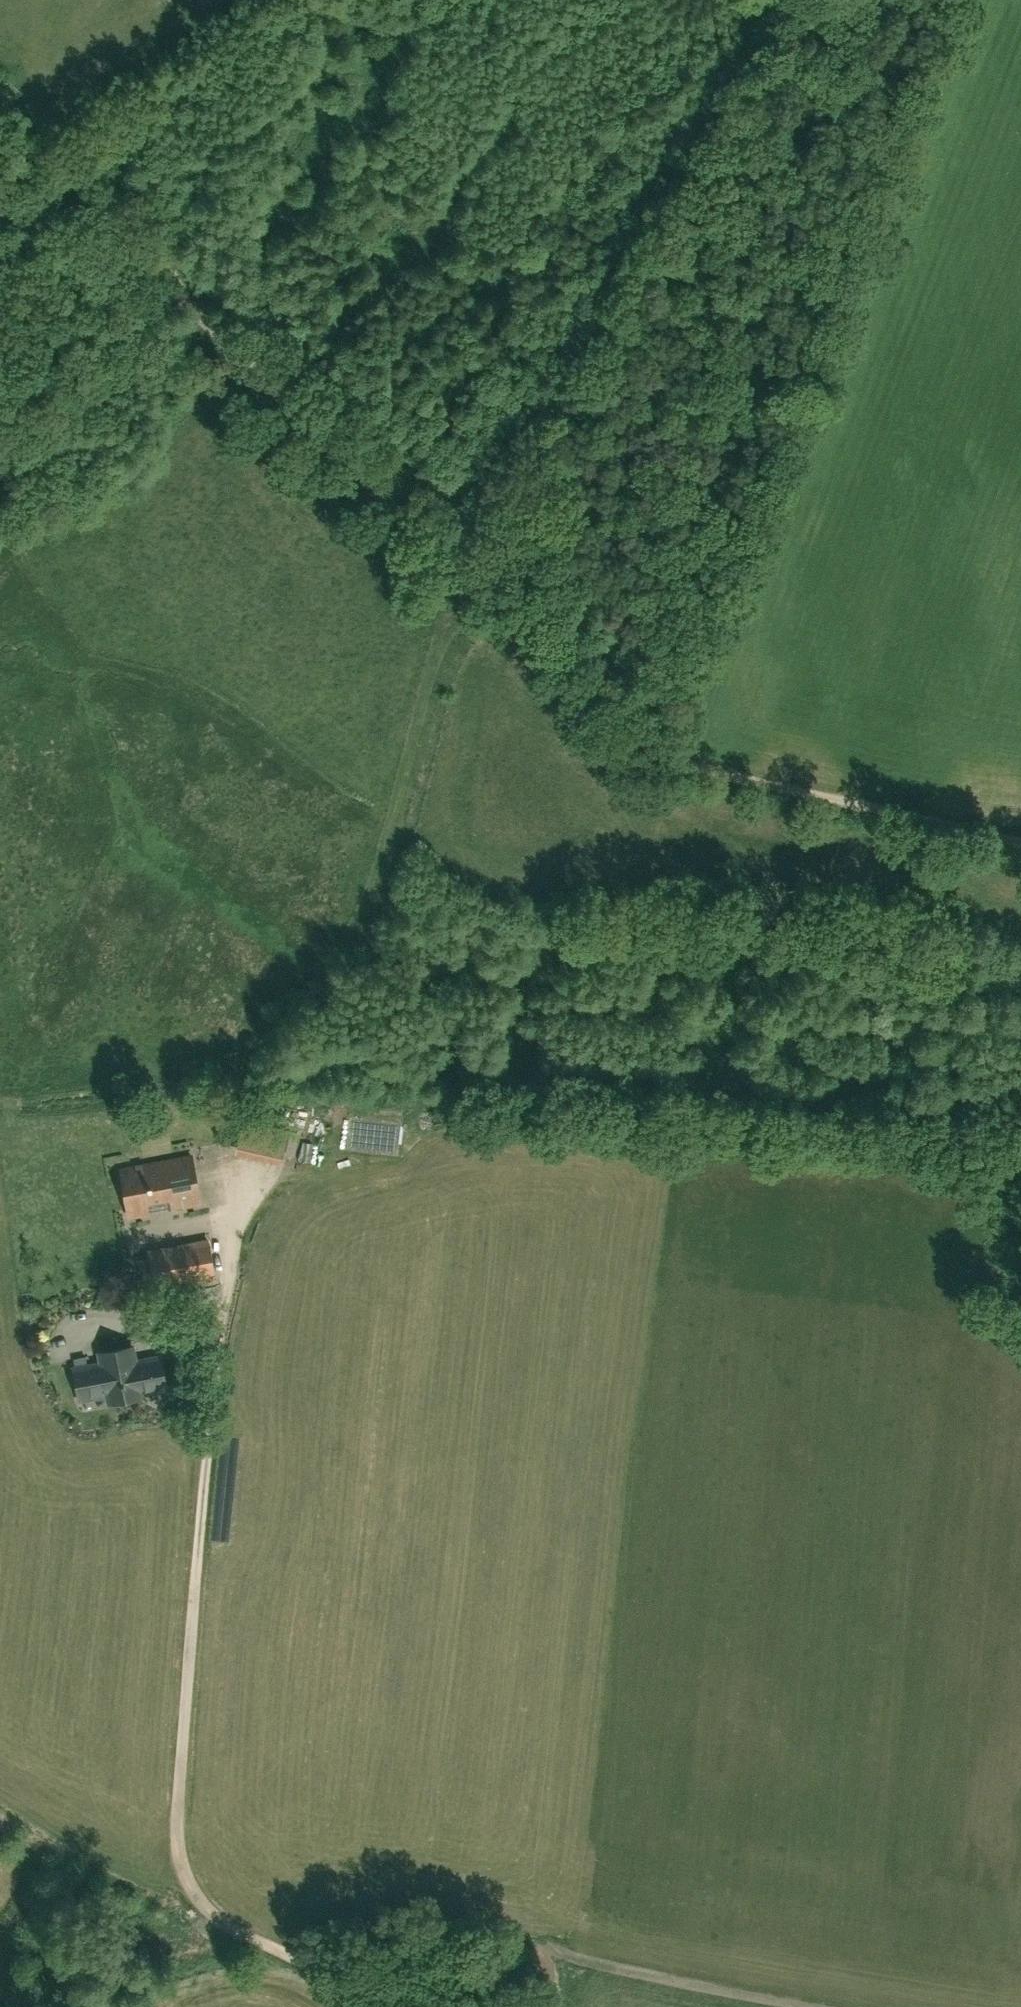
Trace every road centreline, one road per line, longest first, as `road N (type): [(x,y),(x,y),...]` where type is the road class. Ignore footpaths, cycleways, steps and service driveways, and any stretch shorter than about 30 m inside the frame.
road 1 (track): [(369,2006),(211,1915),(181,1866),(176,1835),(214,1386),(234,1257)]
road 2 (track): [(477,586),(0,121)]
road 3 (track): [(477,586),(574,683),(662,751),(1020,840)]

